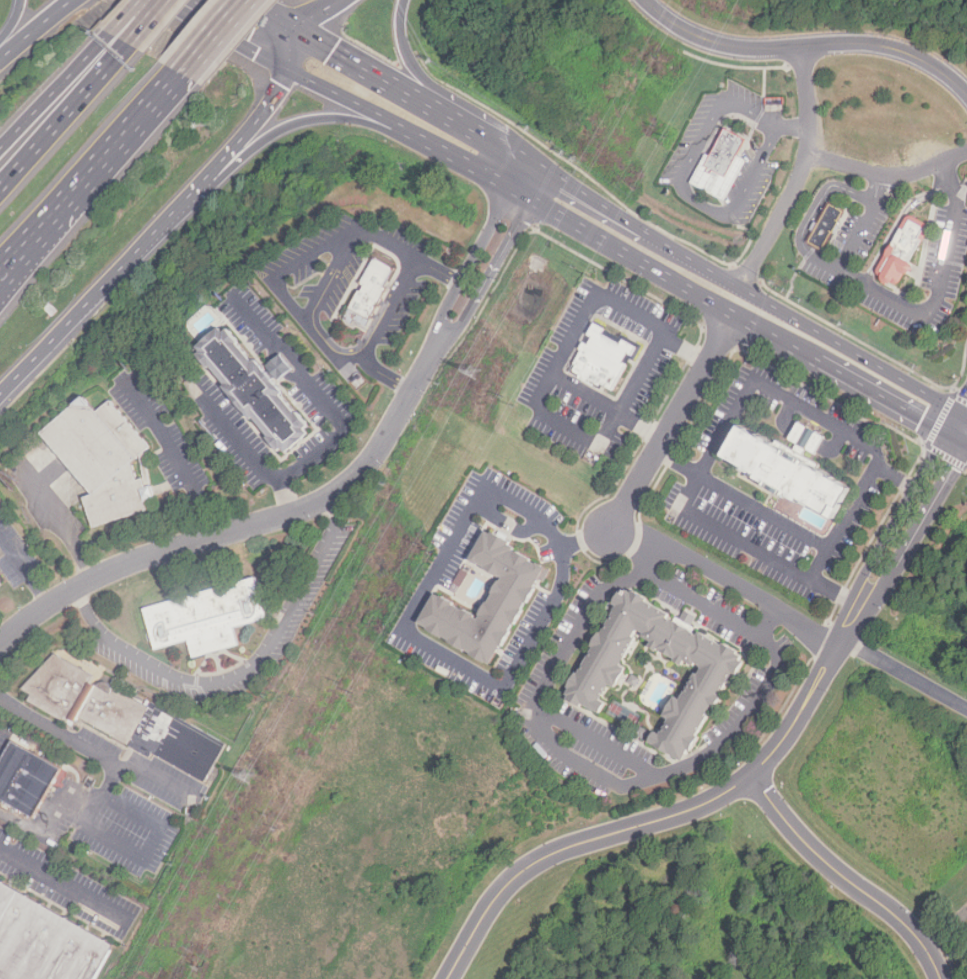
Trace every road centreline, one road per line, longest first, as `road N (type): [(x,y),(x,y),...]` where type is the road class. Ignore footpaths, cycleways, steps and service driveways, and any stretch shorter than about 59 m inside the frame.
road 1 (secondary): [(421,141),(919,423),(961,428)]
road 2 (residential): [(0,643),(100,576),(335,496),(376,457),(439,341)]
road 3 (residential): [(450,978),(506,890),(538,863),(701,807),(755,777)]
road 4 (tertiary): [(644,0),(689,34),(738,49),(889,48),(932,65),(966,95)]
road 5 (secondary): [(786,316),(534,167)]
road 6 (secondary): [(534,167),(292,30)]
road 7 (residential): [(755,777),(807,844),(900,918),(942,978)]
road 8 (motorway): [(0,278),(179,75)]
road 9 (residential): [(802,48),(806,124),(796,181),(741,291)]
road 10 (residential): [(732,317),(608,535)]
road 11 (residential): [(843,638),(961,428)]
road 12 (motorway): [(219,169),(286,126),(325,118),(421,141)]
road 13 (secondary): [(961,428),(934,399),(786,316)]
road 14 (residential): [(439,341),(460,325),(520,221),(534,167)]
road 15 (residential): [(534,167),(510,190),(457,285),(439,341)]
road 16 (motorway): [(128,46),(0,187)]
road 17 (motorway): [(0,393),(125,267)]
road 18 (motorway): [(486,140),(405,55),(403,0)]
road 19 (residential): [(755,777),(843,638)]
road 20 (motorway): [(219,169),(289,71),(292,30)]
road 21 (motorway): [(110,33),(0,148)]
road 22 (secondary): [(289,71),(421,141)]
road 23 (motorway): [(0,291),(88,179)]
road 24 (secondary): [(173,0),(289,71)]
road 25 (motorway): [(125,267),(219,169)]

